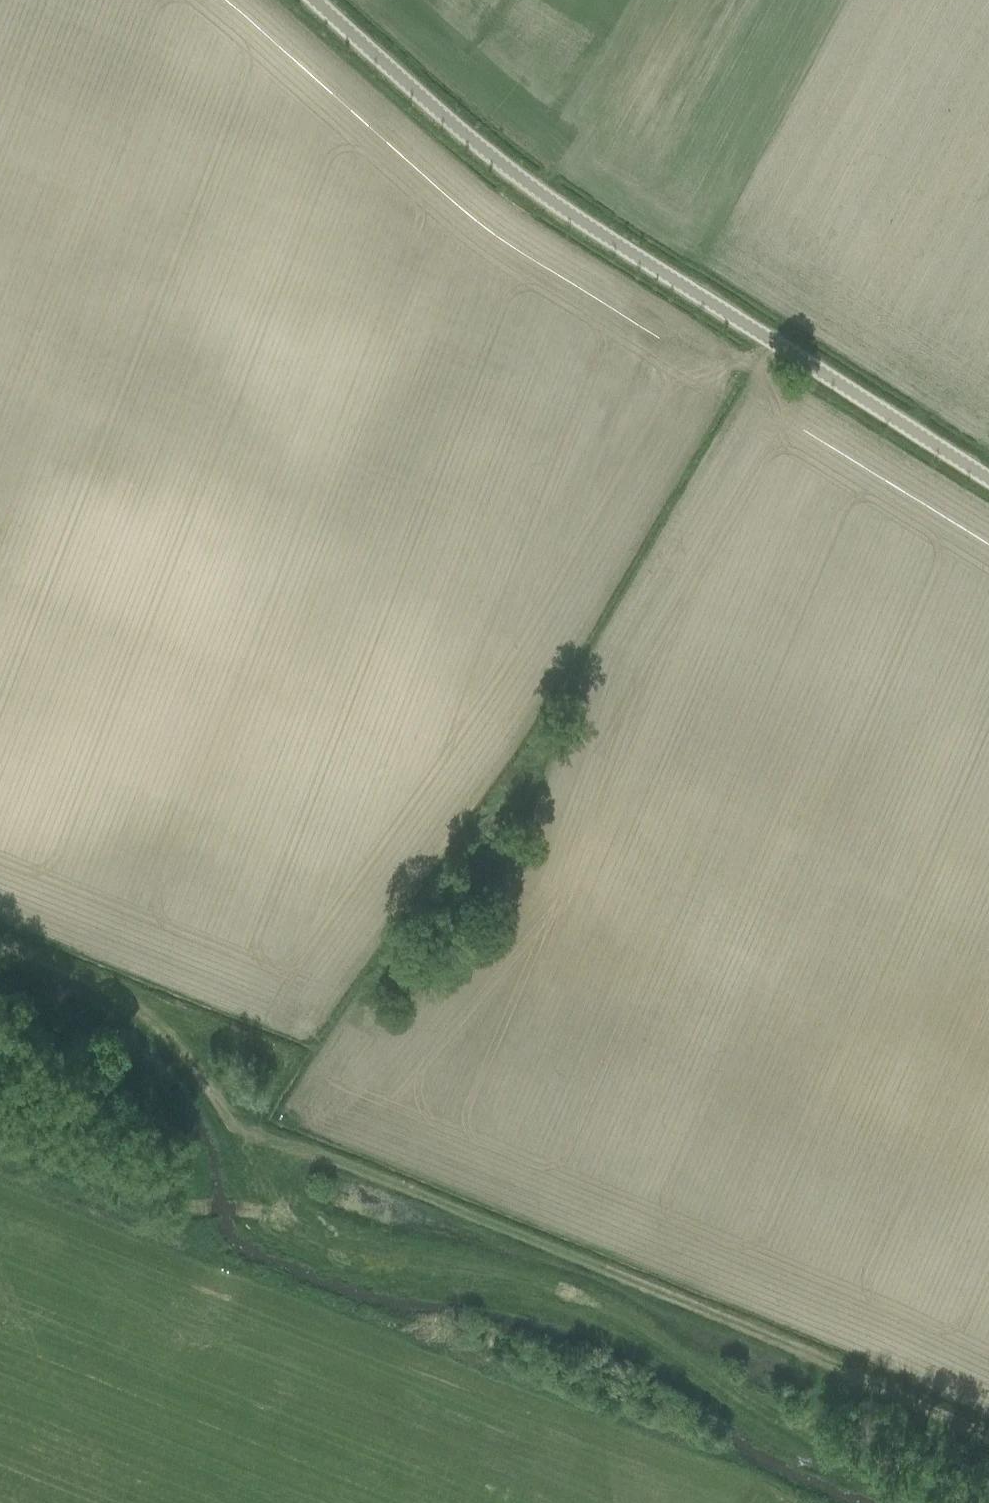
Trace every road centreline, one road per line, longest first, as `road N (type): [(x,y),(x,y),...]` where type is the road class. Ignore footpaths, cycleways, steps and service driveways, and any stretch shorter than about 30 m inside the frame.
road 1 (track): [(940,1502),(764,1416),(621,1319),(559,1288),(361,1254),(313,1229),(261,1177),(219,1101),(173,1041),(113,994),(0,951)]
road 2 (unclassified): [(988,481),(551,206),(309,0)]

